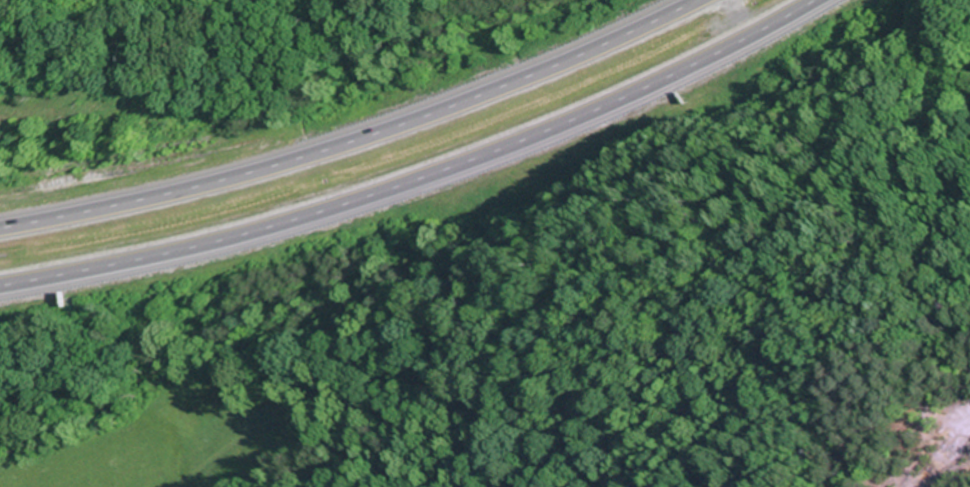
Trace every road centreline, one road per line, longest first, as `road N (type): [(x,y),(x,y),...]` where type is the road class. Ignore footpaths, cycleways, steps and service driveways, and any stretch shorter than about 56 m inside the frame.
road 1 (motorway): [(0,291),(246,238),(397,193),(639,95),(827,0)]
road 2 (motorway): [(693,0),(532,73),(332,145),(0,225)]

